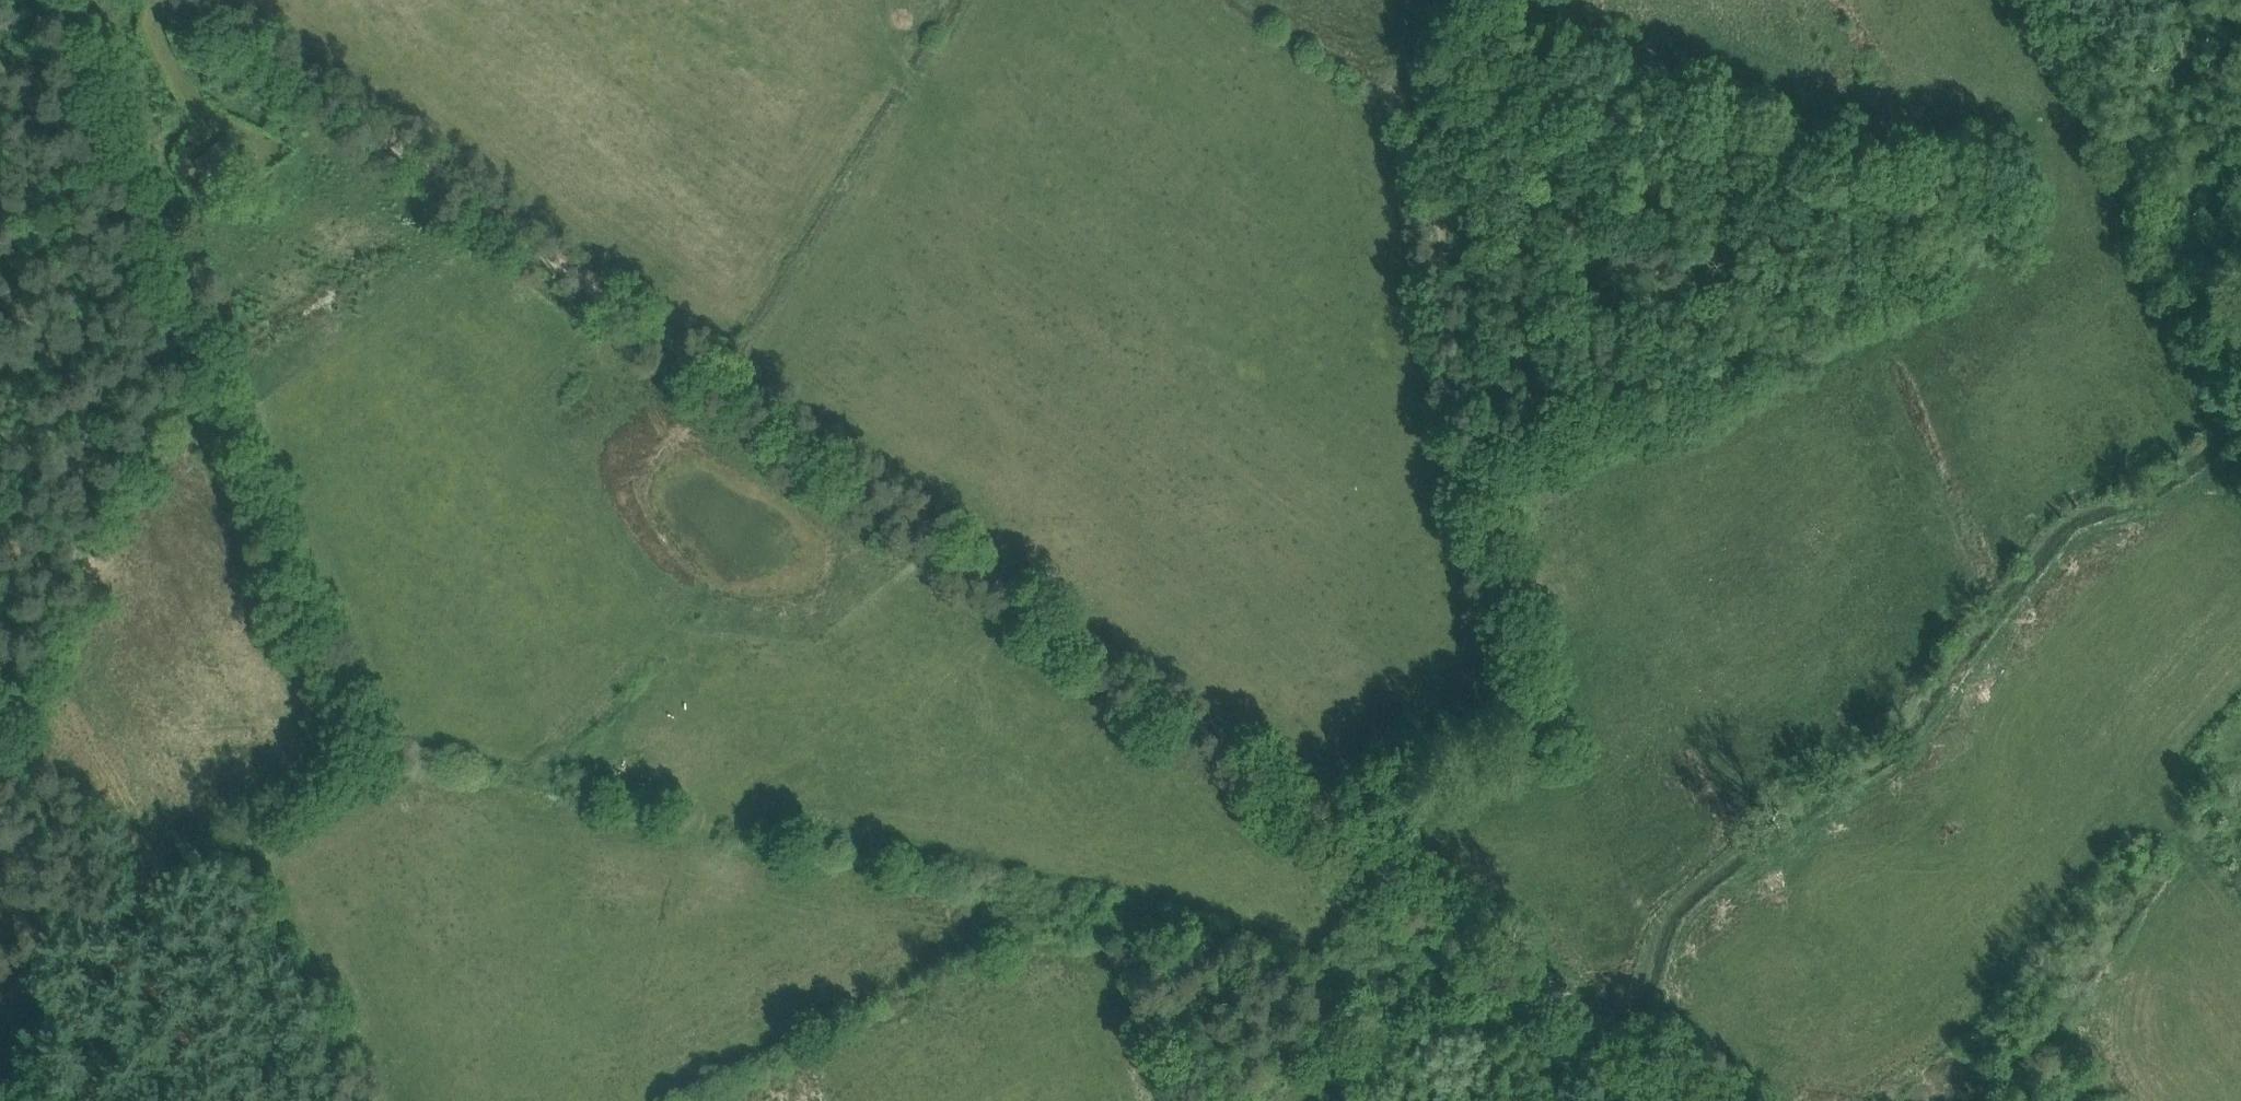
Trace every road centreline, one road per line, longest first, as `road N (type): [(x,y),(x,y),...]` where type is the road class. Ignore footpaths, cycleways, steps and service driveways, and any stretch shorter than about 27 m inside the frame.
road 1 (track): [(1320,818),(204,0)]
road 2 (track): [(53,0),(210,383),(335,648),(362,756),(236,848),(328,1058),(338,1100)]
road 3 (track): [(1320,818),(1534,723),(1526,664),(1494,565),(1438,195),(1440,92),(1466,30),(1491,0)]
road 4 (track): [(1711,1100),(1320,818)]

